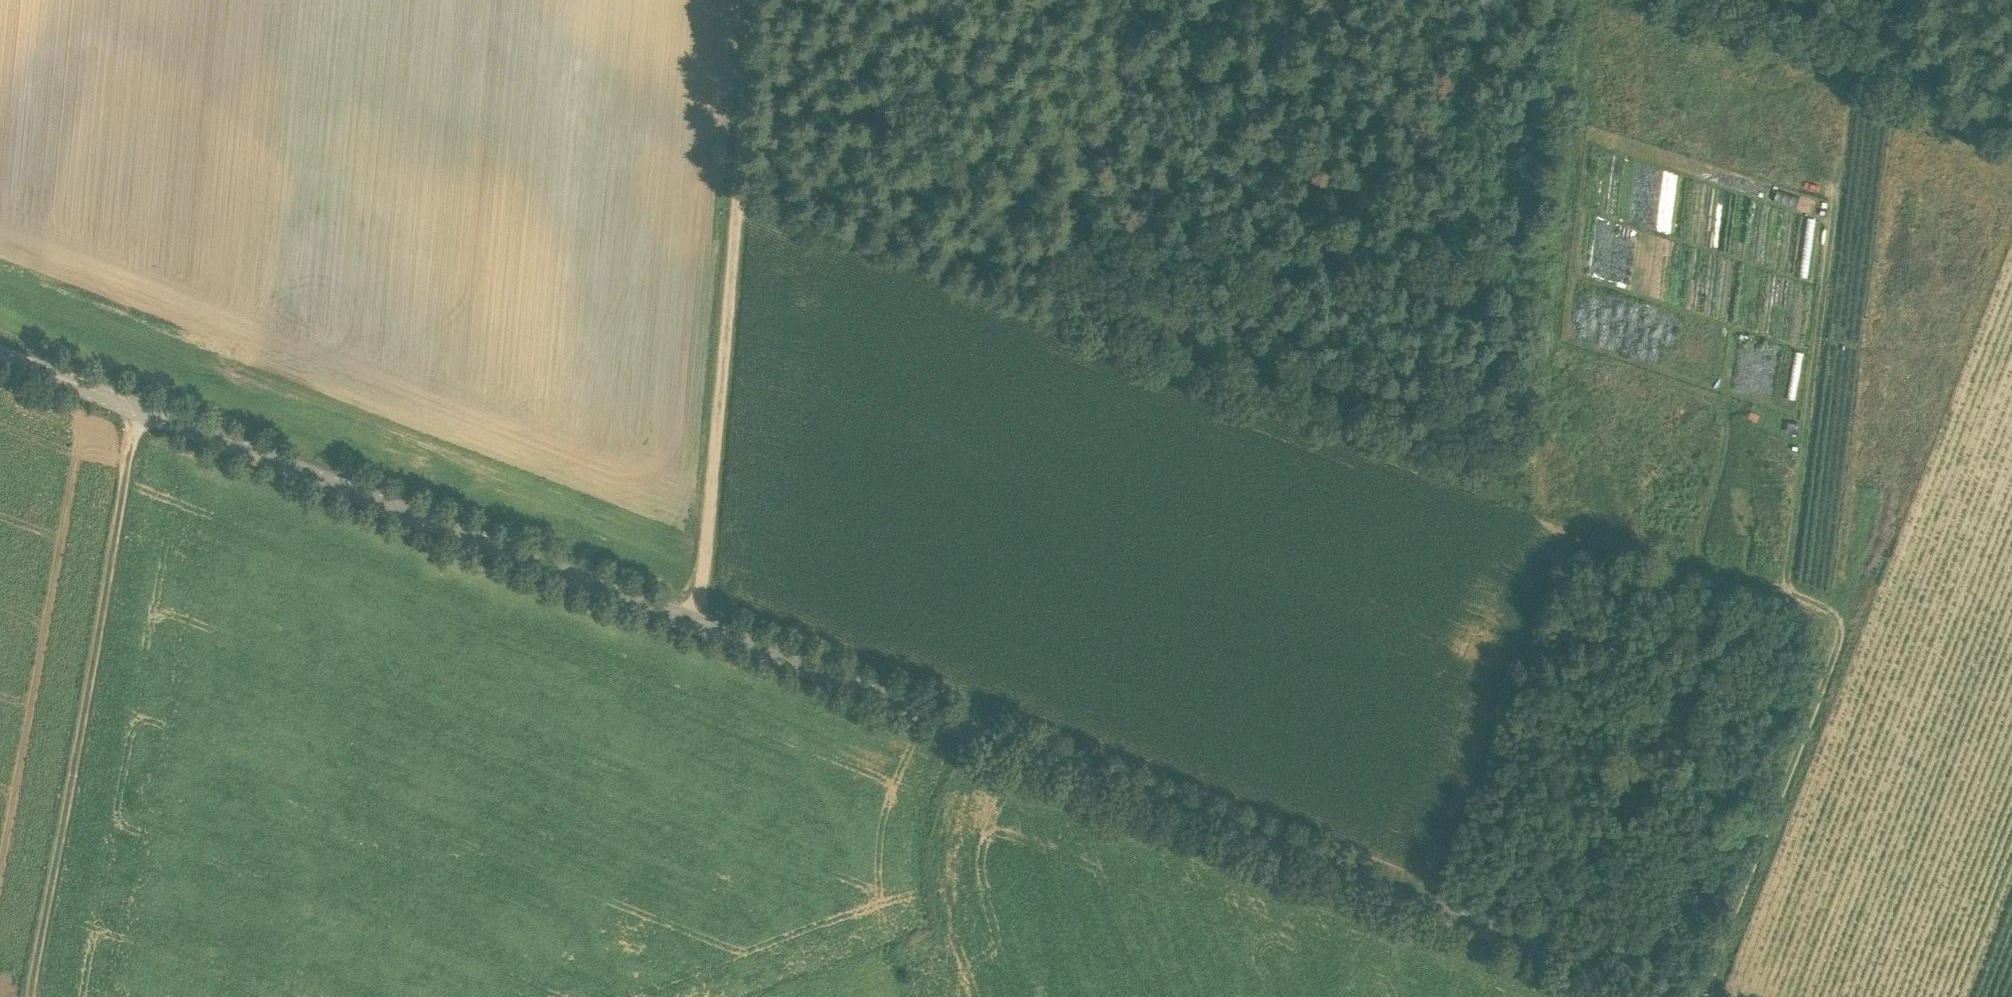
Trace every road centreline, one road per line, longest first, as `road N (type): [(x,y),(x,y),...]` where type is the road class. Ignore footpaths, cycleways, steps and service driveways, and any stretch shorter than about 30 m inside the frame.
road 1 (tertiary): [(1648,996),(0,352)]
road 2 (track): [(760,0),(698,628)]
road 3 (track): [(140,406),(34,996)]
road 4 (track): [(1854,623),(1709,996)]
road 5 (track): [(1710,29),(2011,145)]

